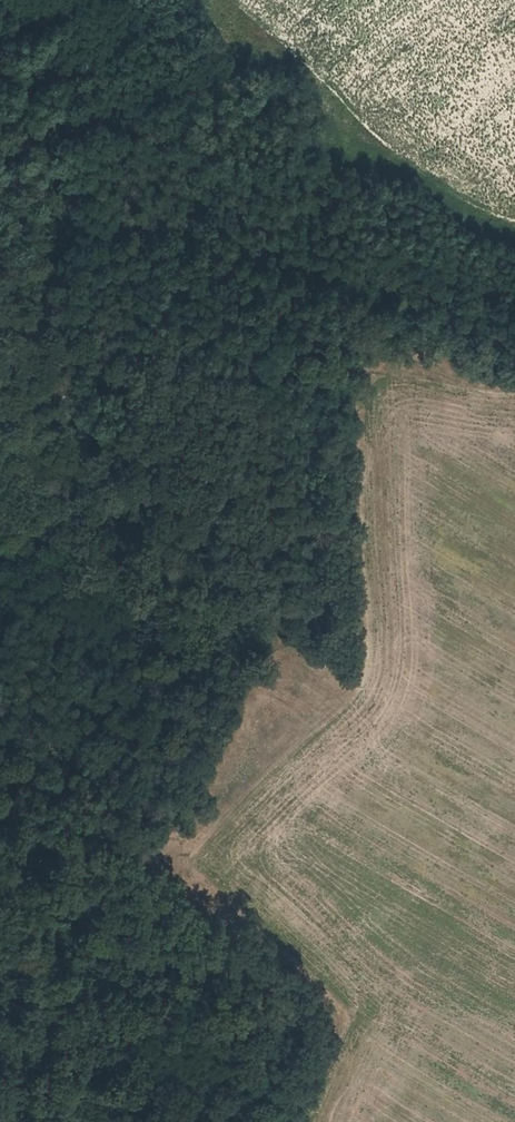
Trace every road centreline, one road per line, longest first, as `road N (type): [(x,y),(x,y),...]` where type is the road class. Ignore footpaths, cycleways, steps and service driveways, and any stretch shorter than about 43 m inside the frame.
road 1 (track): [(0,584),(46,609),(213,737)]

